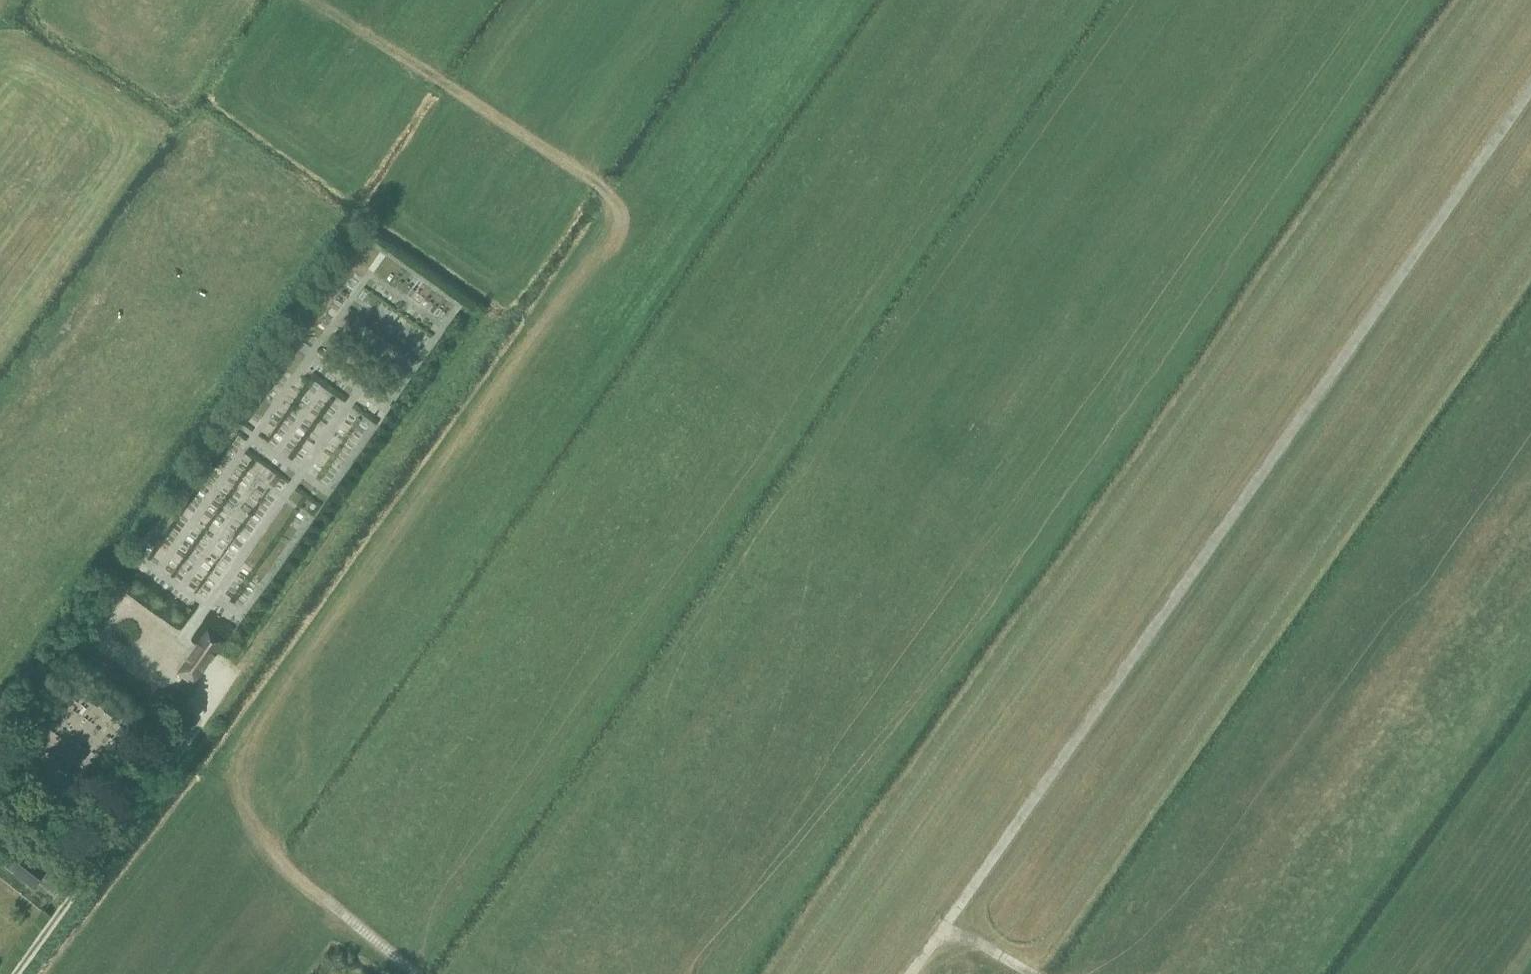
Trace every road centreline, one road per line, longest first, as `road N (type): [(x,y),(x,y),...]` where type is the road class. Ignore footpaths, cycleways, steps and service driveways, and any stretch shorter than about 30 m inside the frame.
road 1 (track): [(908,973),(1530,89)]

